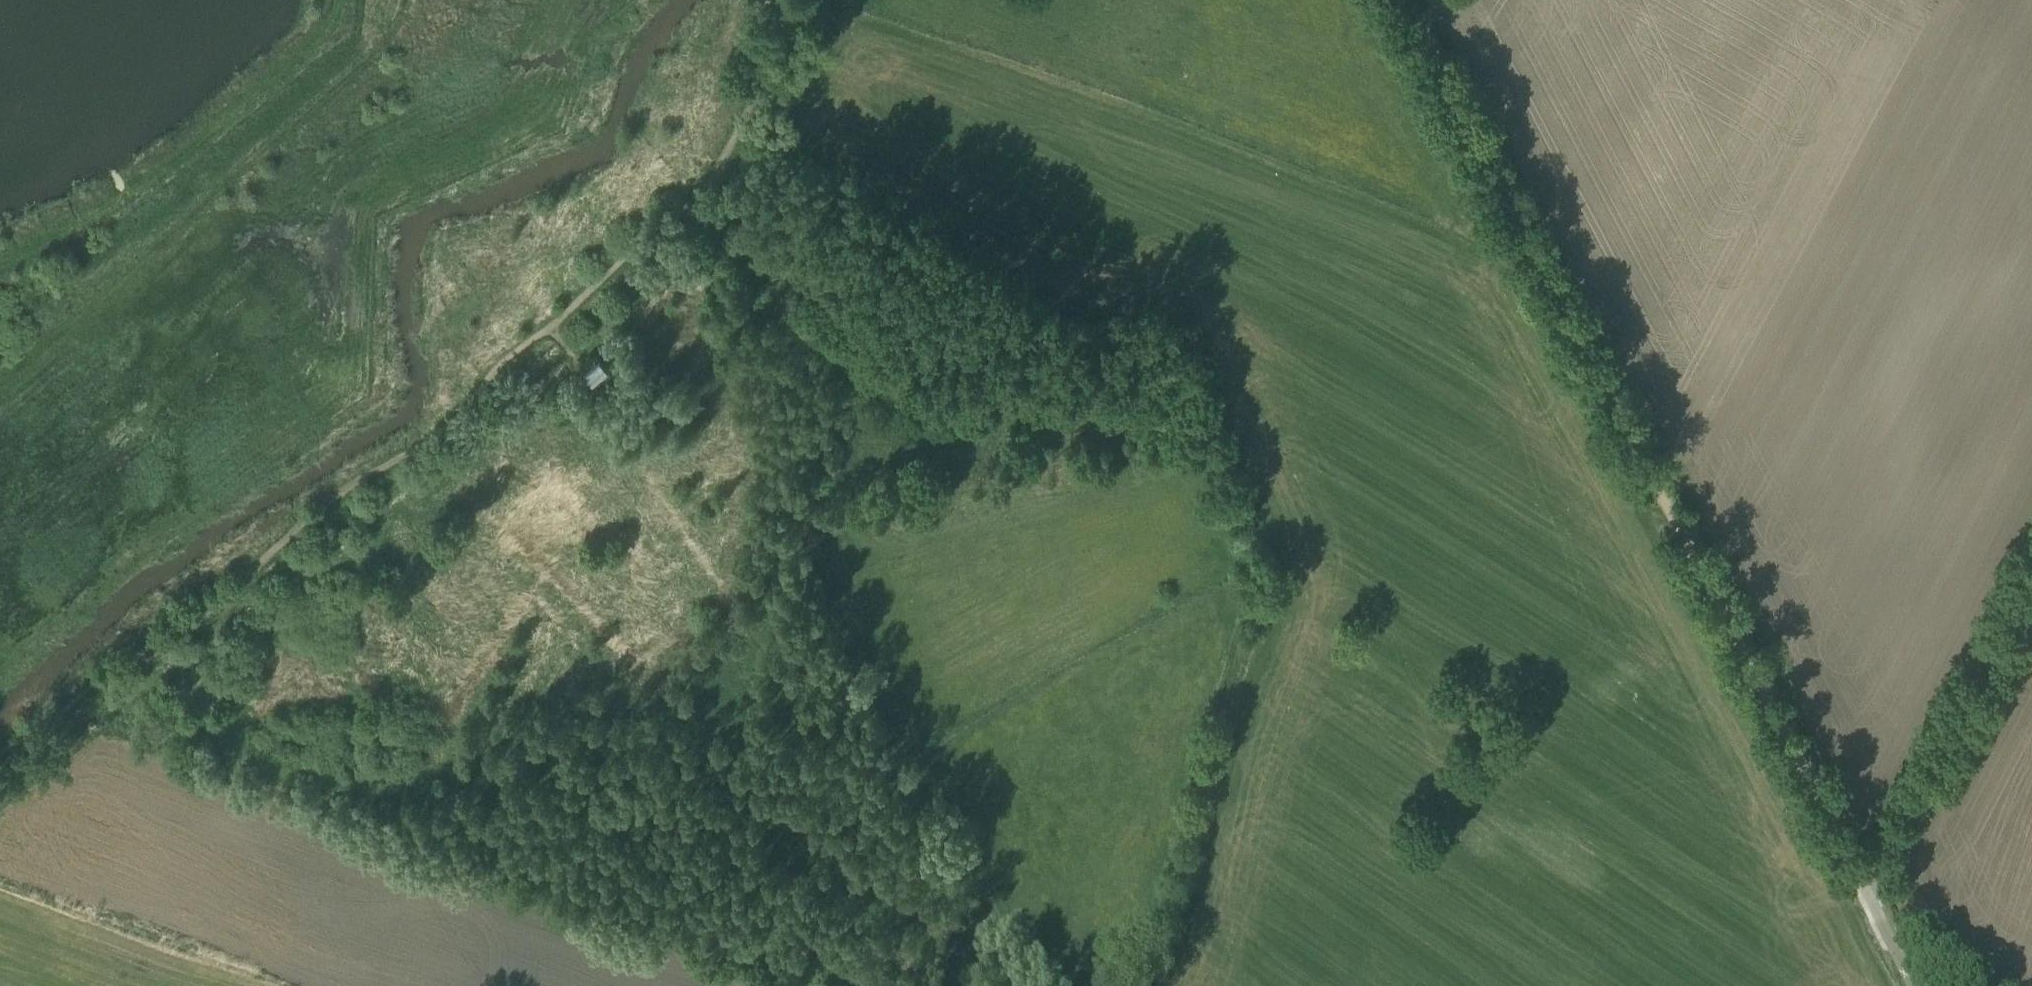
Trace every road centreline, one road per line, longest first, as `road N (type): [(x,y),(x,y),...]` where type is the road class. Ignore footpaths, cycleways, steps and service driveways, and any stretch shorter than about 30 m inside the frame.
road 1 (track): [(1860,883),(1414,28)]
road 2 (unclassified): [(1916,985),(1860,883),(2031,557)]

